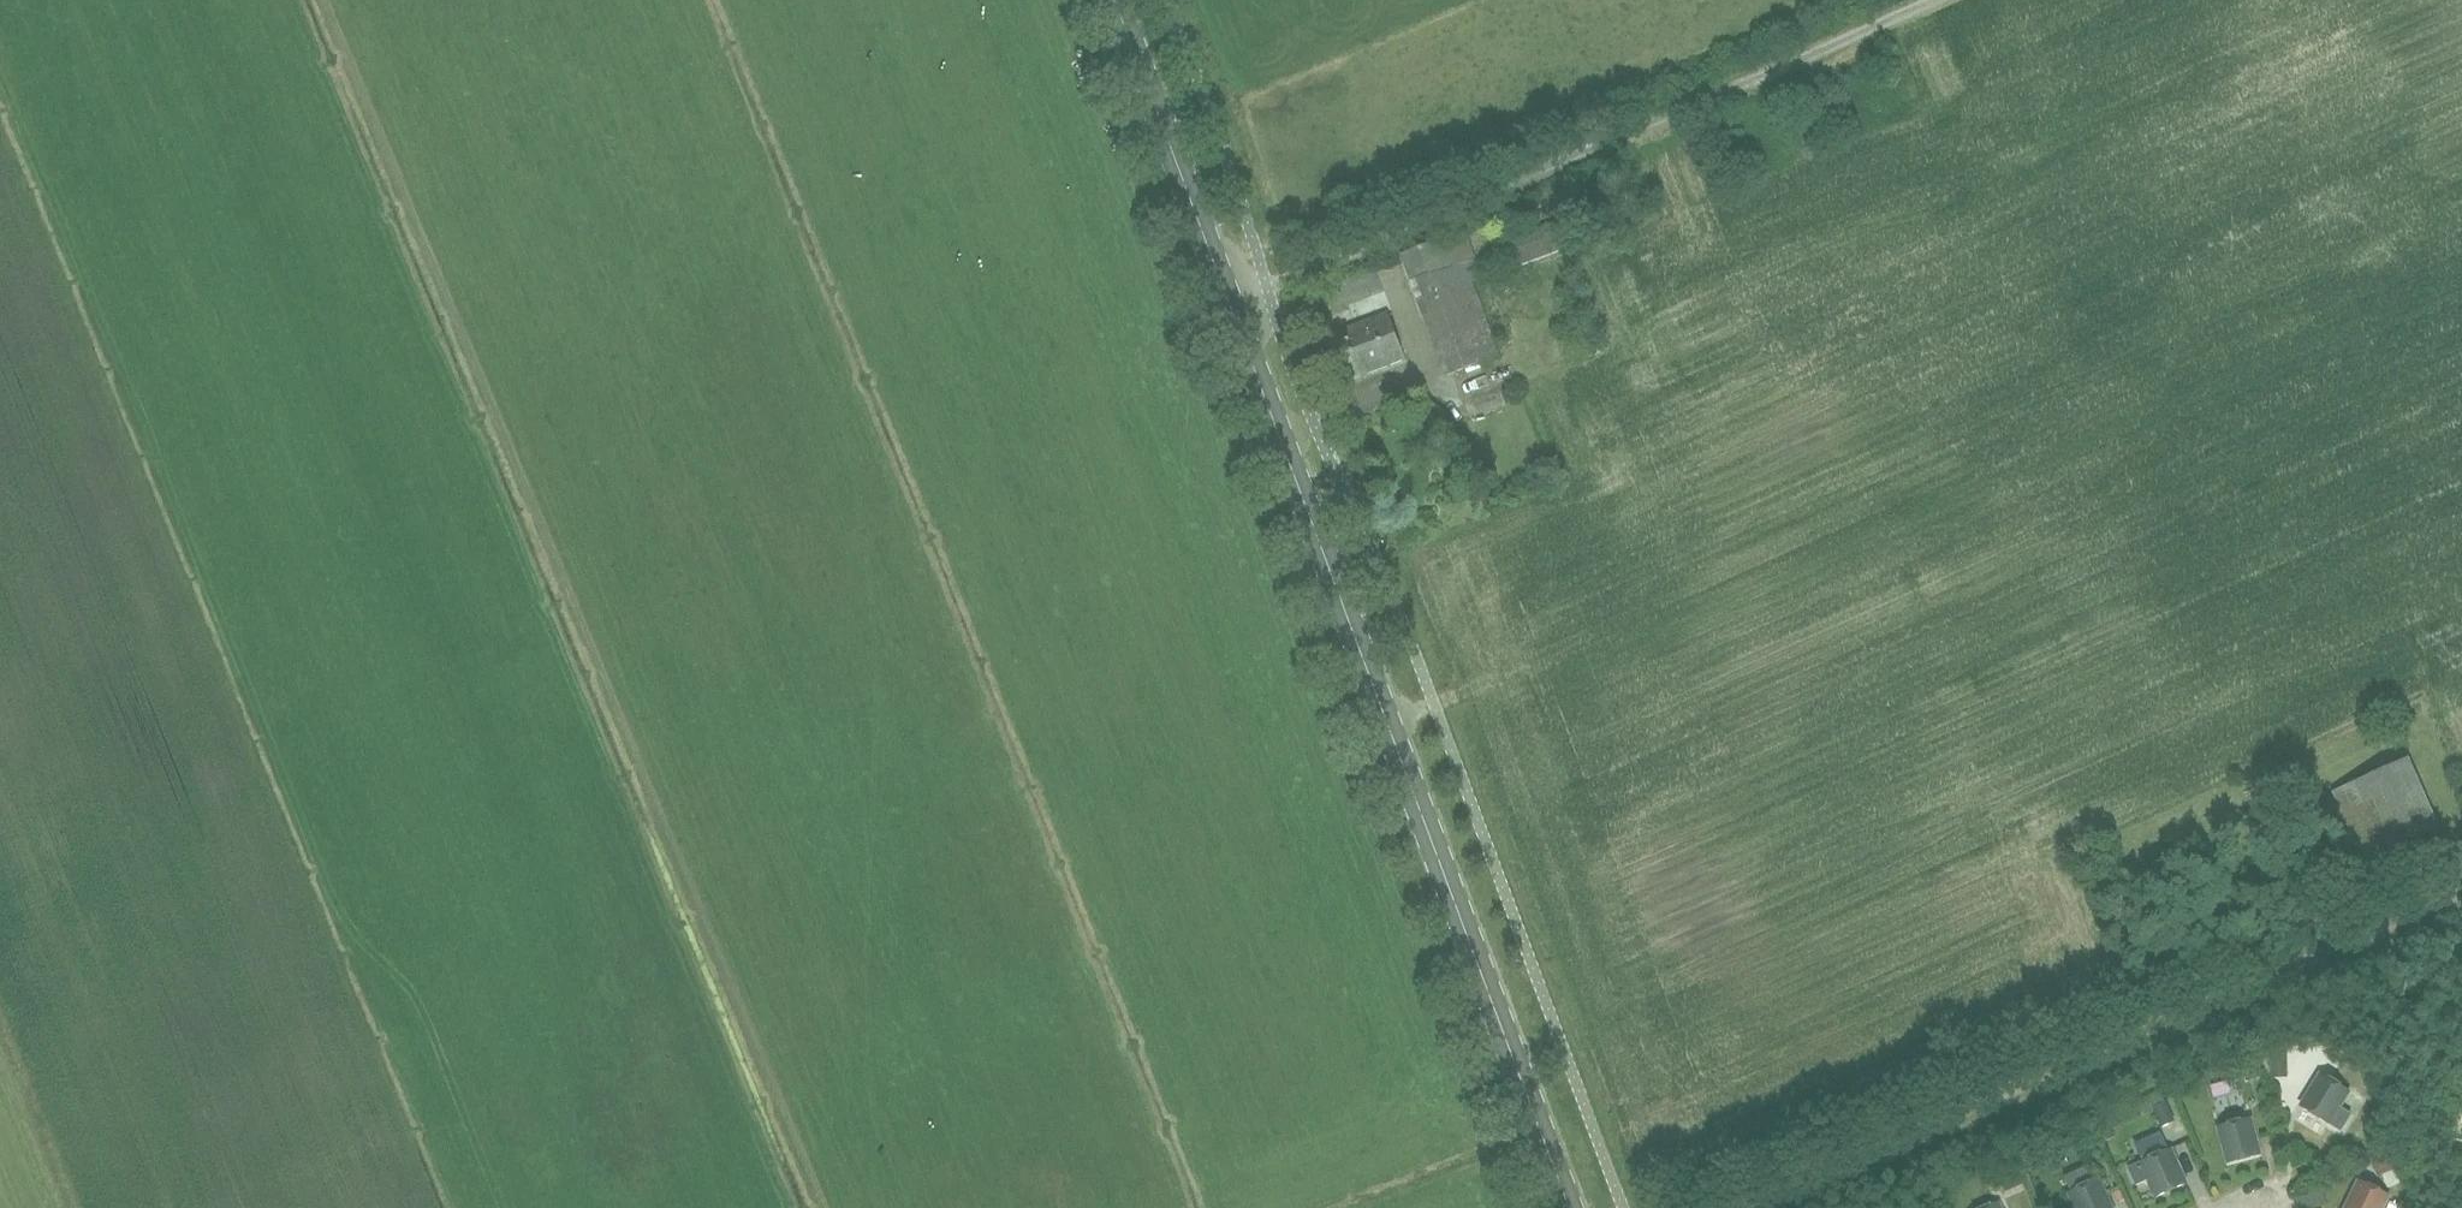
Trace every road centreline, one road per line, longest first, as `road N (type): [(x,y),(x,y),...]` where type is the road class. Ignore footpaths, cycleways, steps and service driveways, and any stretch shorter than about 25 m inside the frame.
road 1 (secondary): [(1570,1207),(1114,0)]
road 2 (track): [(2461,858),(1660,1207)]
road 3 (track): [(2461,895),(1744,1207)]

